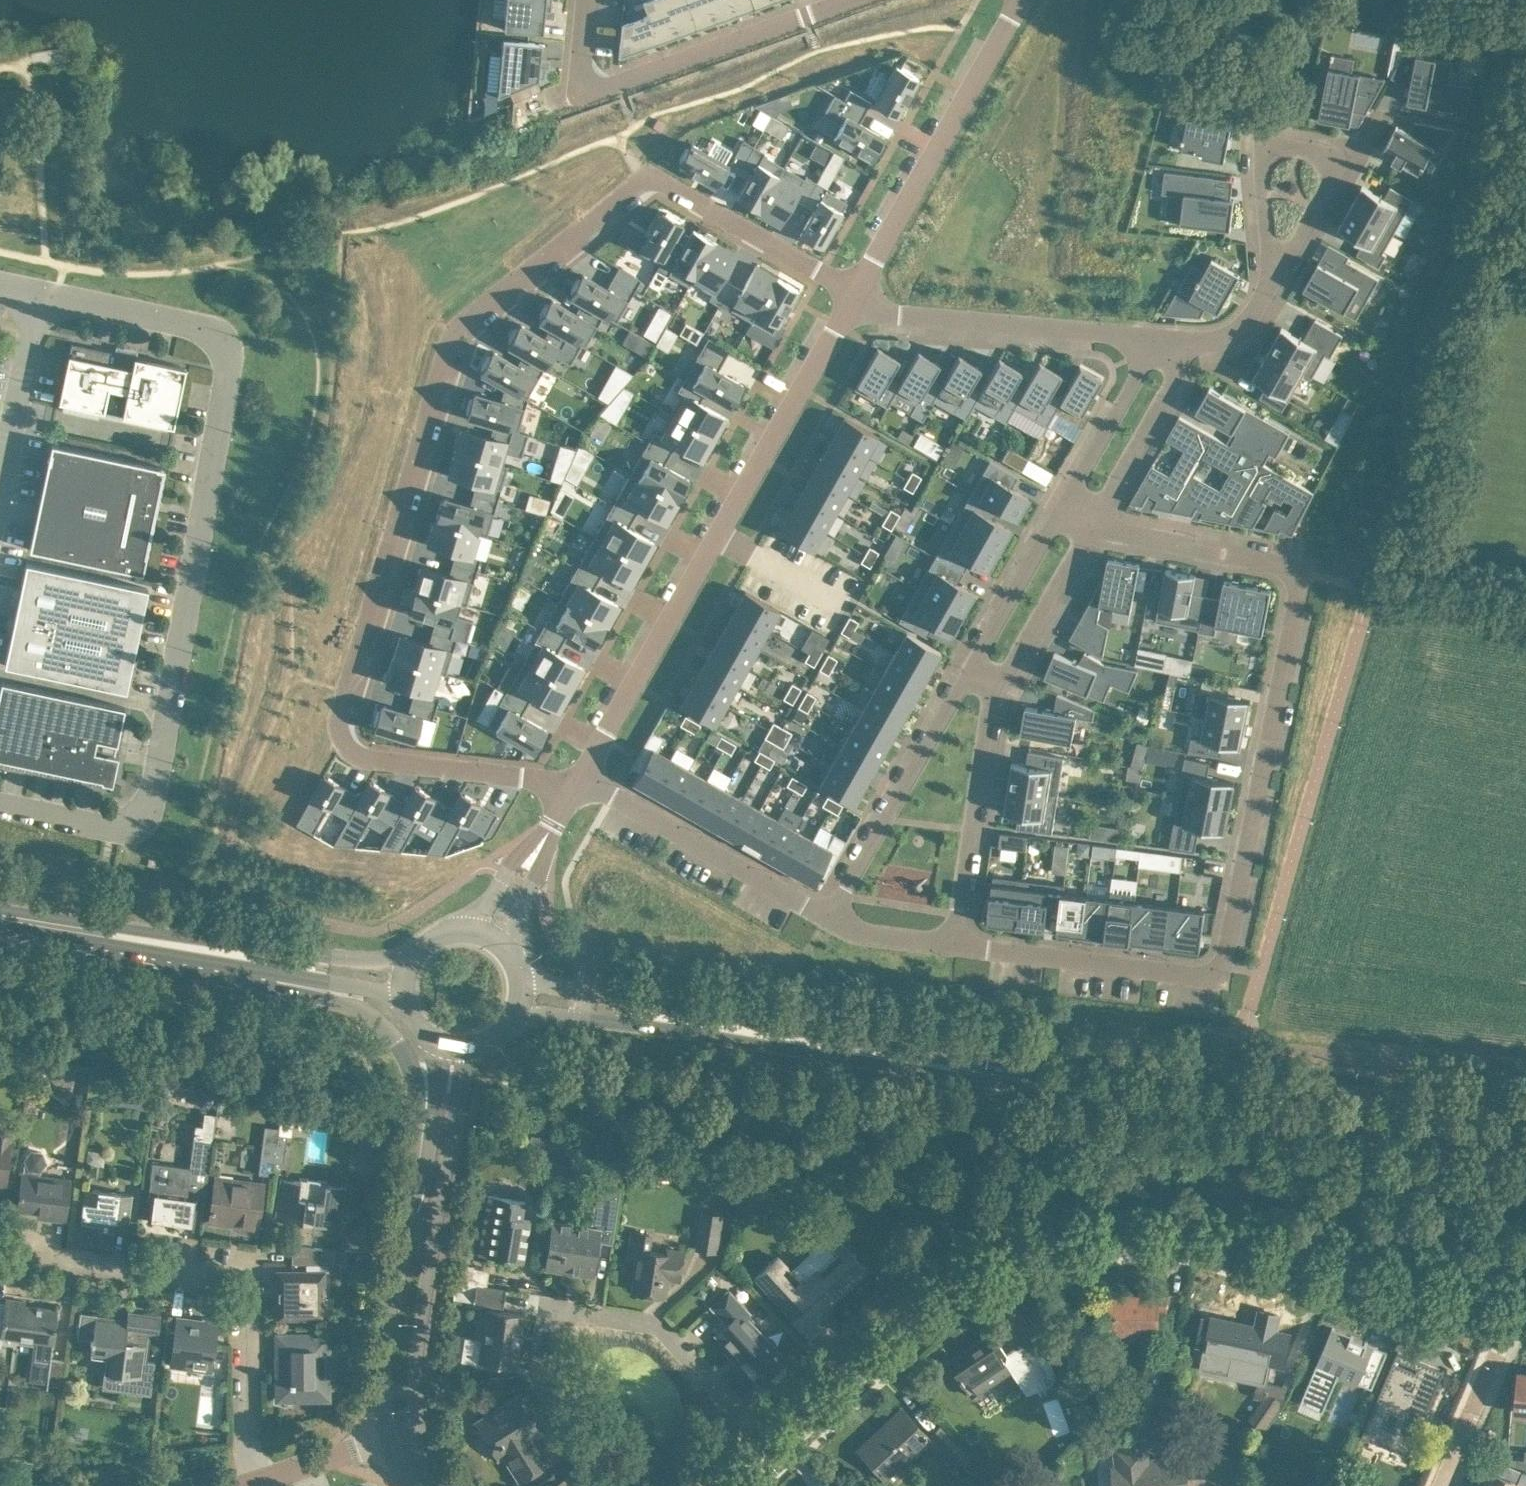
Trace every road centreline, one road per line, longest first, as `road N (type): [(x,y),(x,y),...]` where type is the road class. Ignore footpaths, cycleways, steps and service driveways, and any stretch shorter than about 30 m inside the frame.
road 1 (residential): [(575,788),(377,760),(348,747),(338,727),(448,344),(470,316),(648,180),(856,290)]
road 2 (tertiary): [(1525,1144),(1031,1084),(522,994)]
road 3 (residential): [(952,945),(1205,977),(1224,965),(1298,586),(1293,570),(1132,535),(1094,518)]
road 4 (unclassified): [(0,804),(123,828),(147,808),(228,361),(206,329),(40,292)]
road 5 (residential): [(1512,1312),(1184,1238),(1096,1238),(987,1270),(925,1309),(776,1449)]
road 6 (residential): [(575,788),(856,290)]
road 7 (residential): [(610,1485),(541,1370),(548,1324),(572,1311),(664,1330),(776,1449)]
road 8 (residential): [(260,1480),(250,1446),(244,1283),(37,1252)]
road 9 (tertiary): [(418,1433),(419,1310),(468,1046)]
road 10 (residential): [(586,0),(580,66),(584,81),(597,87),(848,0)]
road 11 (tertiary): [(407,964),(54,924)]
road 12 (residential): [(856,290),(1020,0)]
road 13 (tertiary): [(423,1130),(387,1333),(382,1393),(390,1439)]
road 14 (residential): [(856,290),(902,315),(1144,337)]
road 15 (residential): [(972,666),(829,918)]
road 16 (residential): [(575,788),(616,797),(829,918)]
road 17 (residential): [(952,945),(998,681)]
road 18 (tertiary): [(256,977),(372,1016),(409,1062),(423,1130)]
road 19 (residential): [(1270,283),(1267,147),(1324,154),(1333,174)]
road 20 (residential): [(1453,999),(1482,790)]
road 21 (tertiary): [(54,924),(121,951),(256,977)]
road 22 (residential): [(1094,518),(1168,388),(1174,341)]
road 23 (unclassified): [(40,292),(0,482)]
road 24 (residential): [(998,681),(1094,518)]
road 25 (residential): [(1144,337),(1137,375),(1064,505)]
road 26 (residential): [(1440,1485),(1512,1312)]
road 27 (residential): [(1064,505),(972,666)]
road 28 (tertiary): [(256,977),(300,976),(404,994)]
road 29 (unclassified): [(260,1480),(390,1439)]
road 30 (residential): [(1453,999),(1320,982)]
road 31 (residential): [(829,918),(870,934),(952,945)]
road 32 (residential): [(1333,174),(1270,283)]
road 33 (residential): [(1270,283),(1244,326),(1228,336),(1174,341)]

